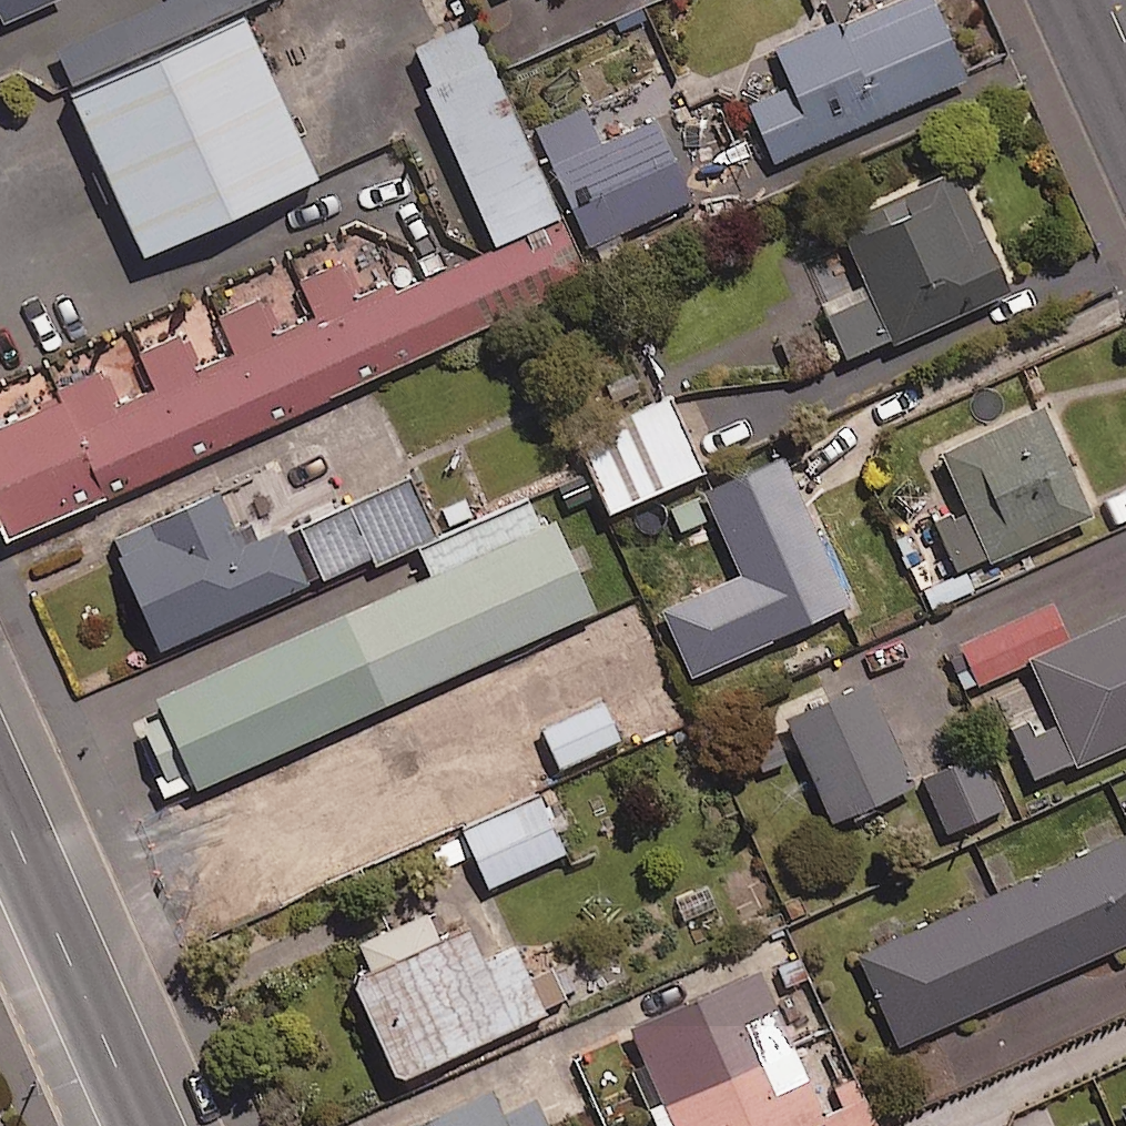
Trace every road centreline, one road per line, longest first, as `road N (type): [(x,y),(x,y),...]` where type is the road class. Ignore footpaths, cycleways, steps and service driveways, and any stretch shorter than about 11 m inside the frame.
road 1 (primary): [(0,807),(143,1125)]

